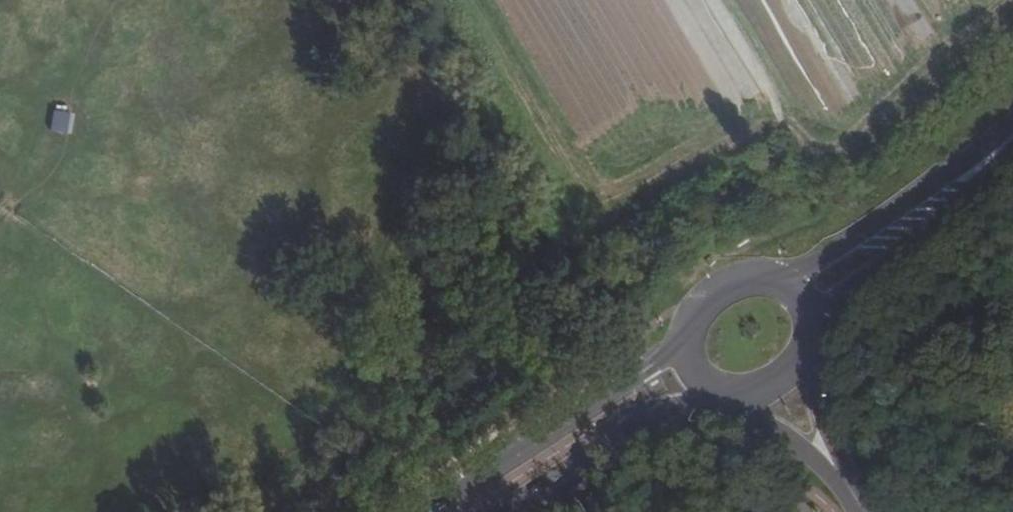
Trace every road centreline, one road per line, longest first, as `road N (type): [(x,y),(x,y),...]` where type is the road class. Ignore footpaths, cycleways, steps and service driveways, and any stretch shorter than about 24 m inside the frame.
road 1 (secondary): [(688,337),(424,511)]
road 2 (secondary): [(1012,124),(858,237),(776,282)]
road 3 (secondary): [(810,332),(1012,158)]
road 4 (secondary): [(512,511),(662,416),(731,397)]
road 5 (tertiary): [(837,469),(810,332)]
road 6 (tertiary): [(731,397),(837,469)]

